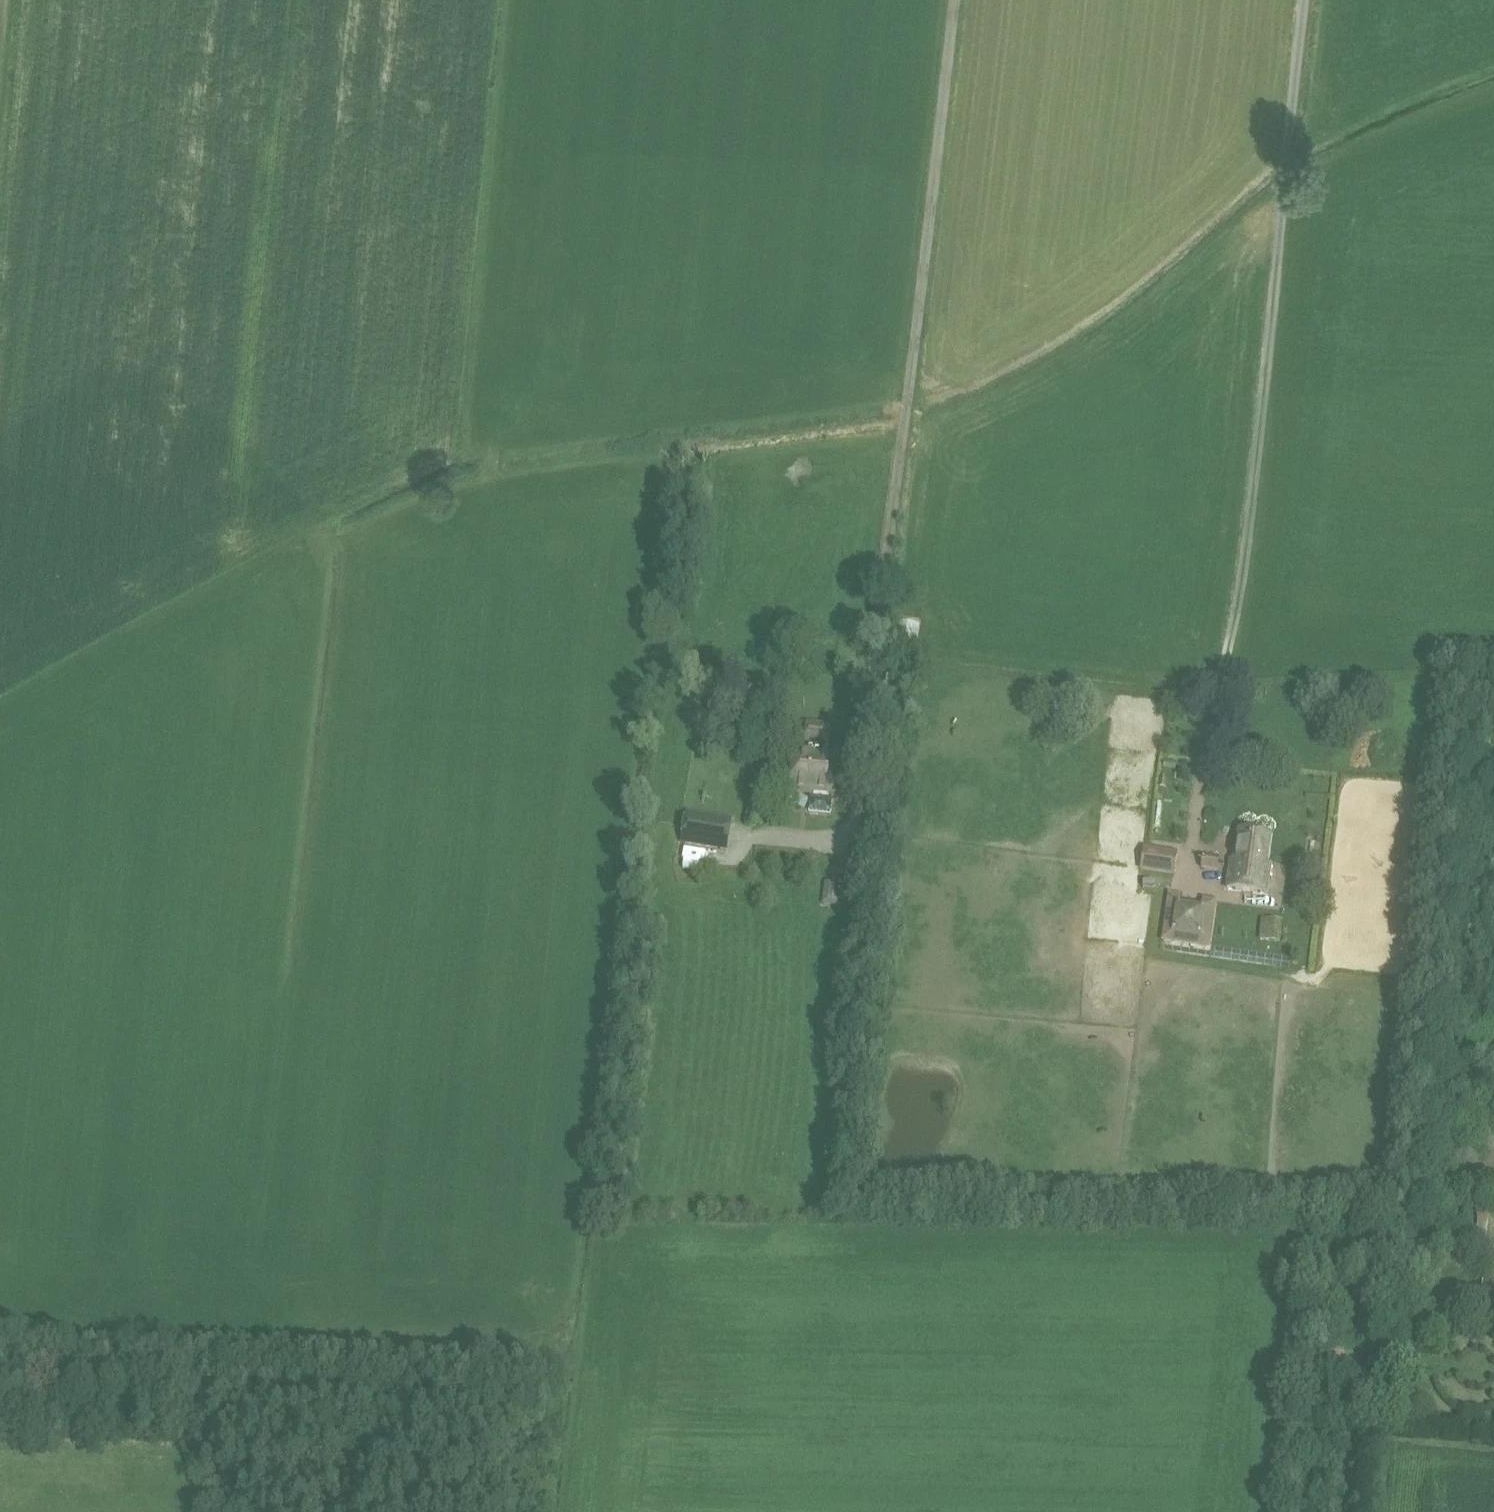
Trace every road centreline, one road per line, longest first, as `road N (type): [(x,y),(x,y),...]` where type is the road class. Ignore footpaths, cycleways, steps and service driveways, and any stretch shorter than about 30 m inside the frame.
road 1 (track): [(1189,867),(1243,575),(1305,0)]
road 2 (track): [(955,0),(872,701)]

